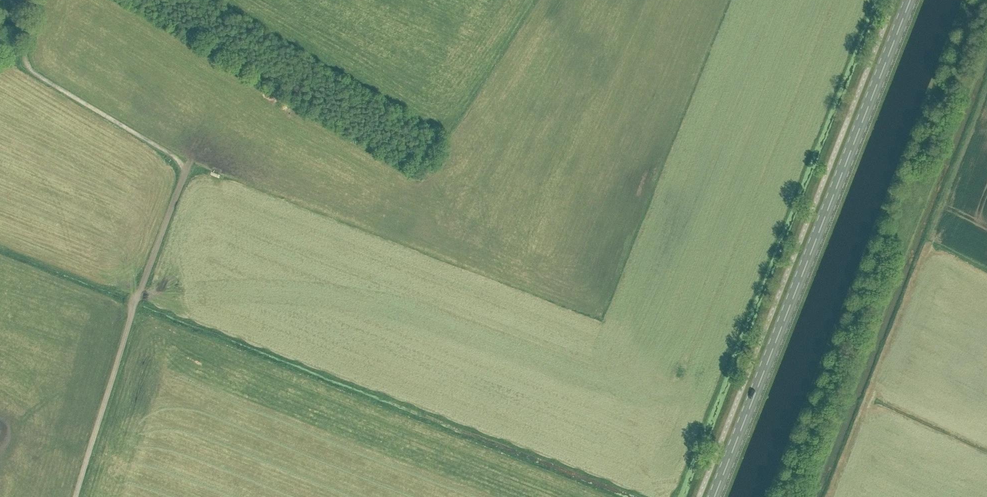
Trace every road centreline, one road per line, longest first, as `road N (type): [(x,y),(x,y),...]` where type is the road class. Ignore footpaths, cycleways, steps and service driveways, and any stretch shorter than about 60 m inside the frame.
road 1 (track): [(30,0),(37,14),(26,48),(29,65),(175,159),(186,175),(136,299),(78,496)]
road 2 (track): [(970,0),(774,496)]
road 3 (primary): [(713,496),(909,0)]

